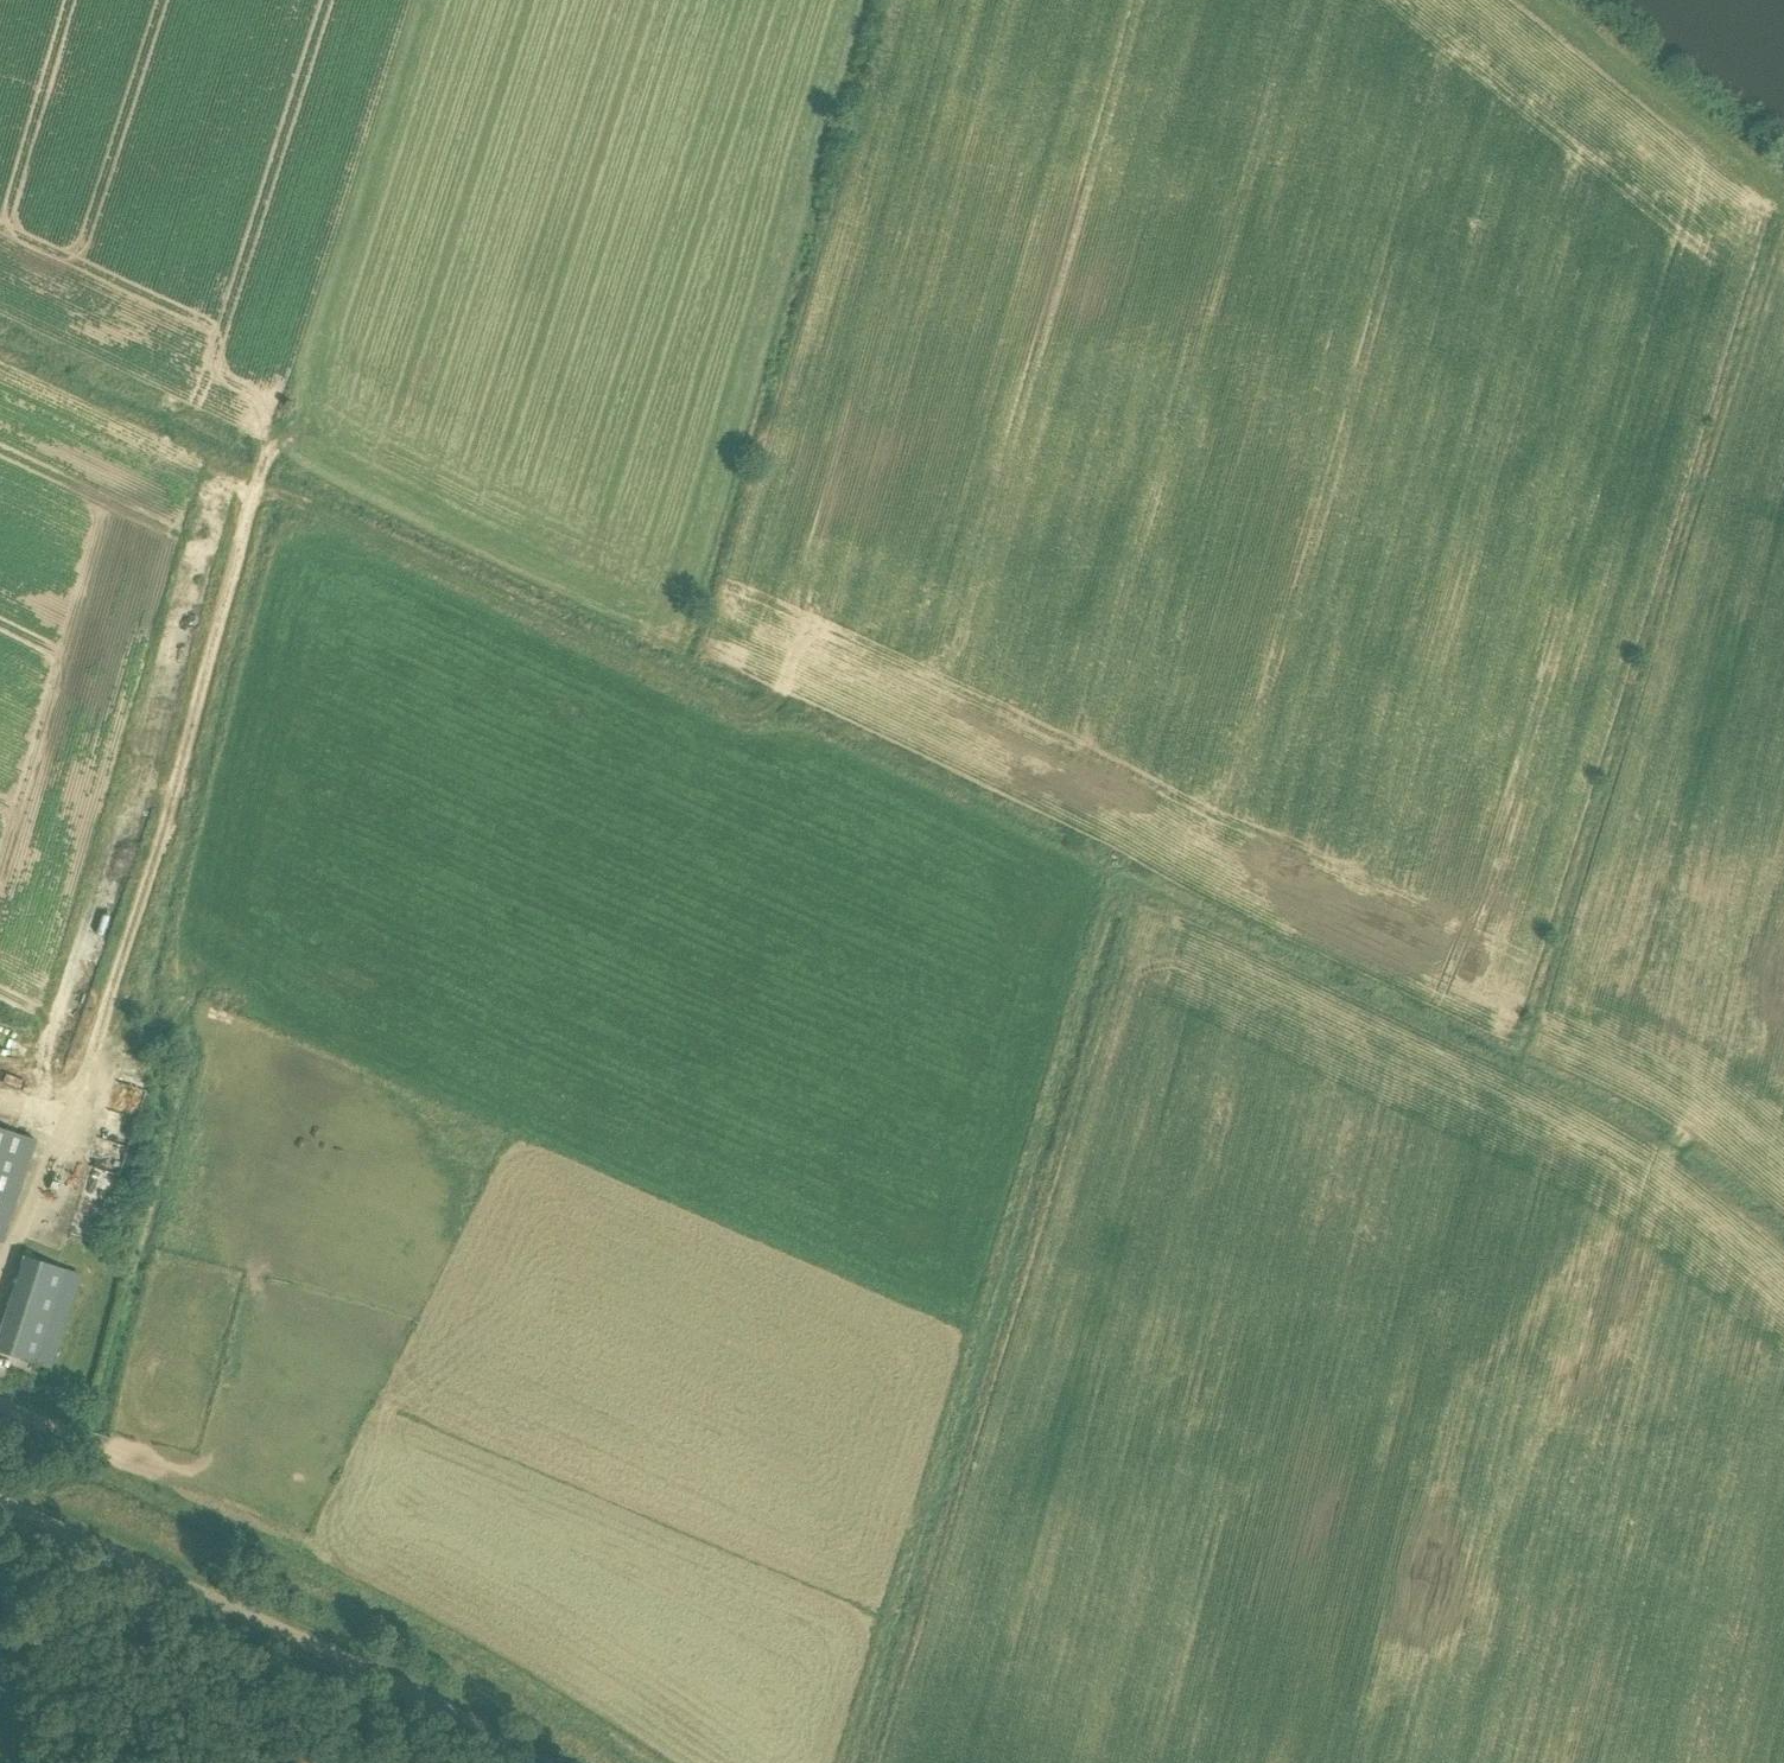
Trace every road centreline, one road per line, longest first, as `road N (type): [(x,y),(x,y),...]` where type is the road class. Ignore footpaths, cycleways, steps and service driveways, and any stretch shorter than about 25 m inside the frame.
road 1 (unclassified): [(528,1762),(322,1648),(0,1503)]

